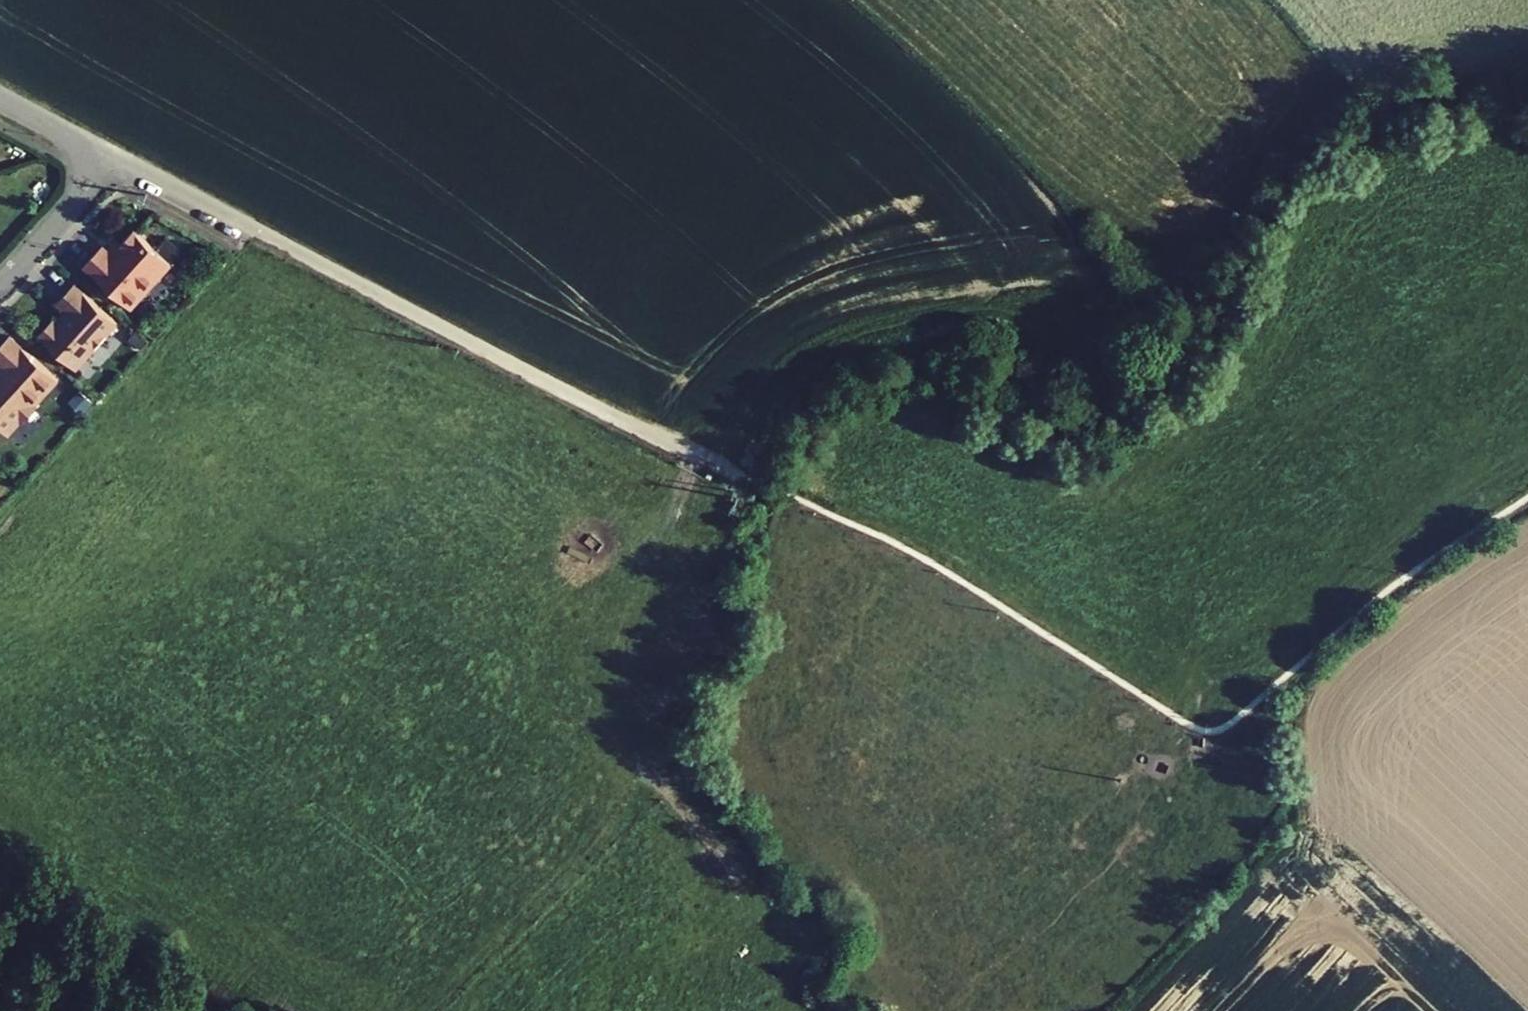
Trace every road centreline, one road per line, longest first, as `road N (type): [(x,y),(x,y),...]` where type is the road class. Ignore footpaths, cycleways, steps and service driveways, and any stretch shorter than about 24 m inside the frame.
road 1 (residential): [(103,155),(255,231)]
road 2 (residential): [(0,280),(69,206),(103,155)]

